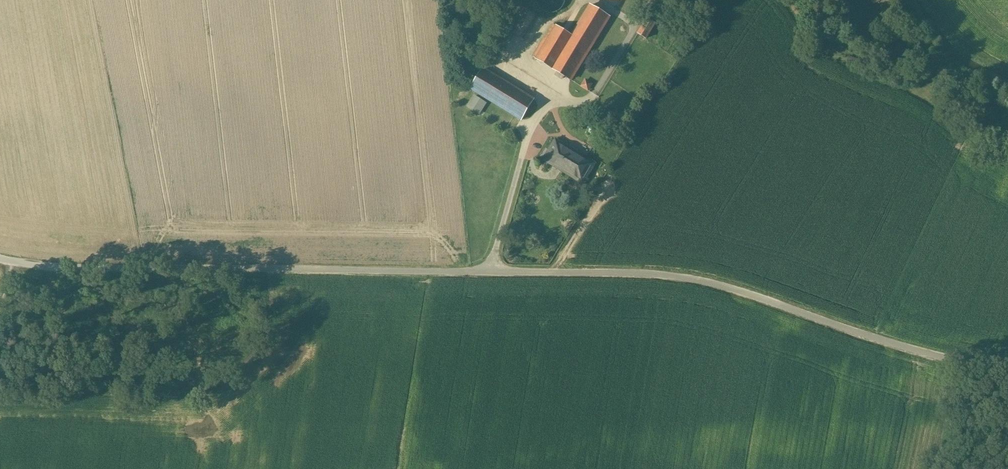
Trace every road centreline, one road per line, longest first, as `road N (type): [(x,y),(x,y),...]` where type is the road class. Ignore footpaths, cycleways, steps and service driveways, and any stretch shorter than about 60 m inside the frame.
road 1 (unclassified): [(1007,368),(928,354),(735,291),(657,276),(55,267),(0,257)]

